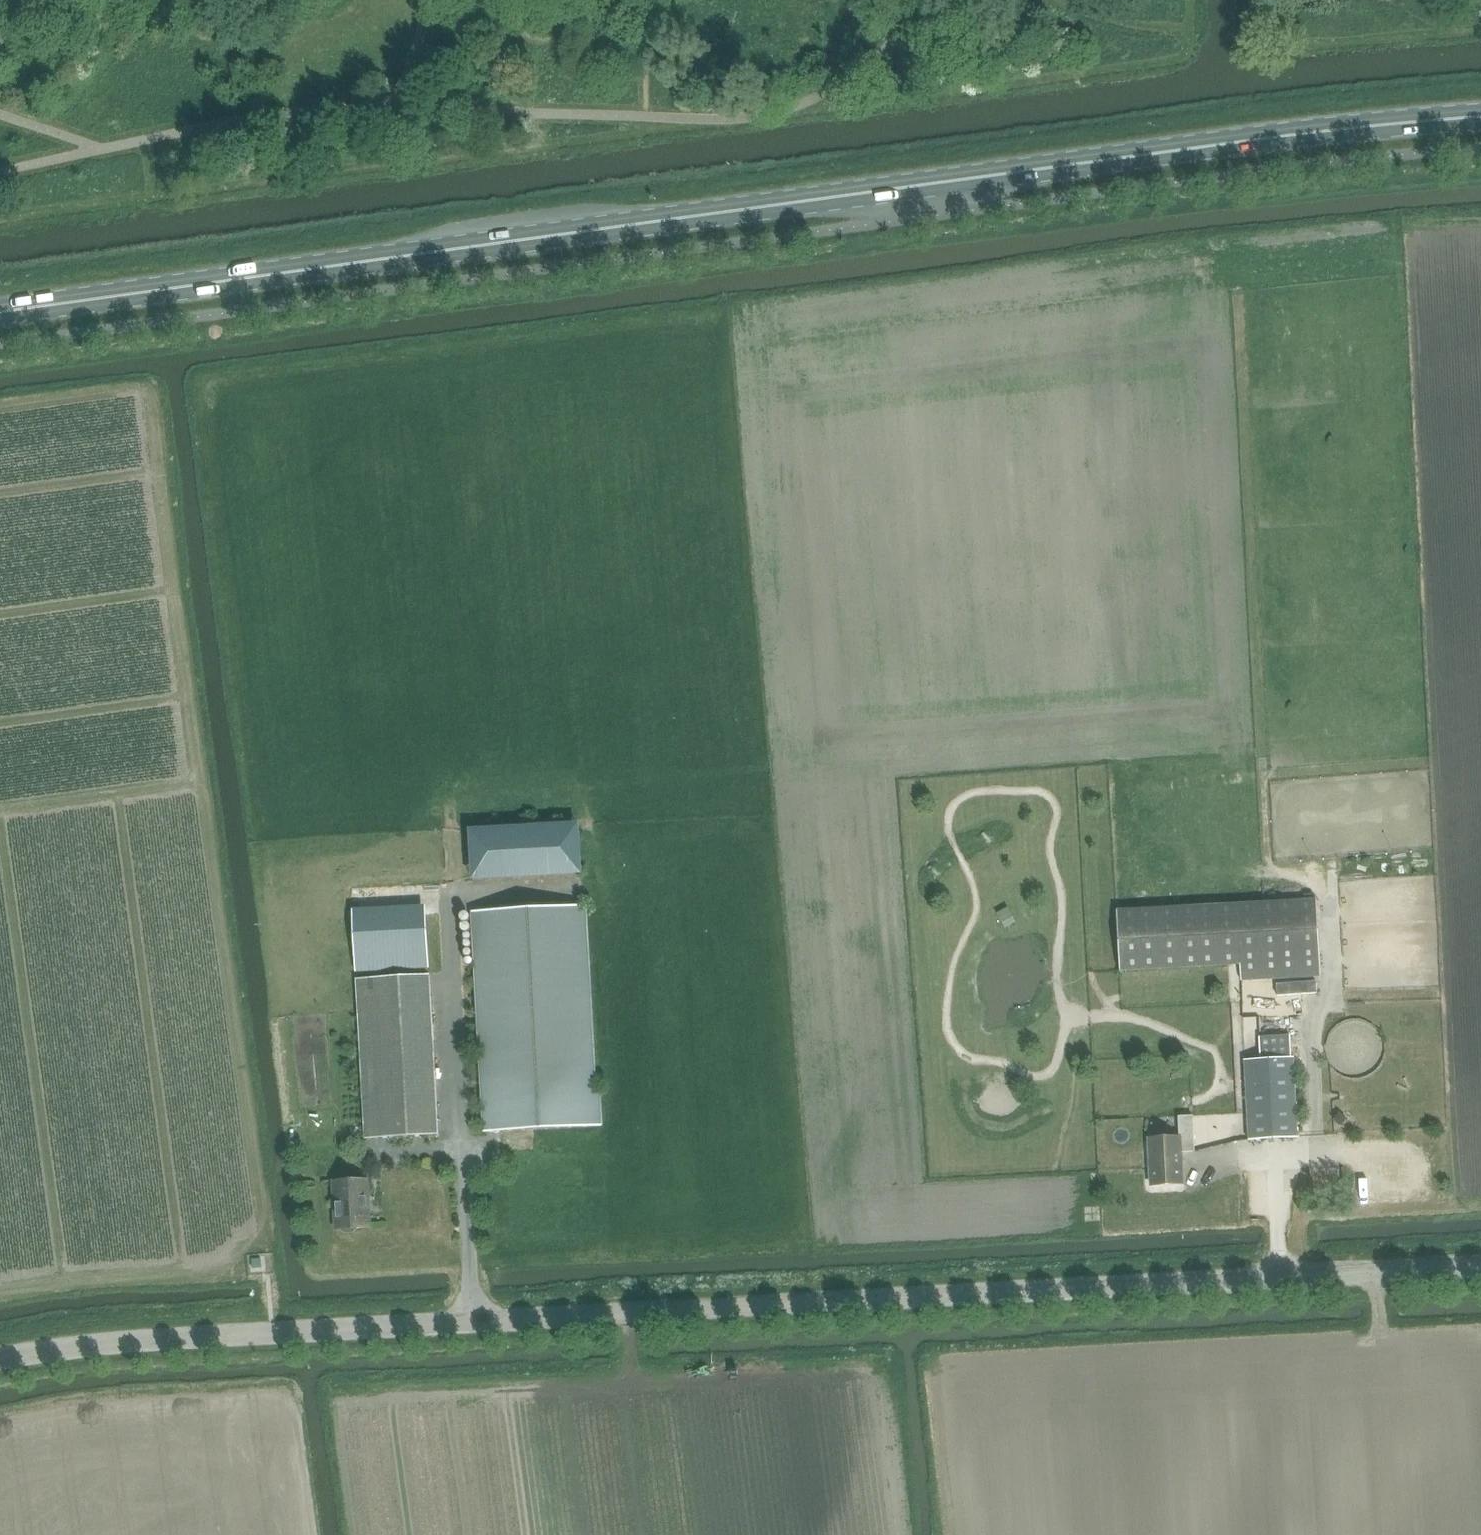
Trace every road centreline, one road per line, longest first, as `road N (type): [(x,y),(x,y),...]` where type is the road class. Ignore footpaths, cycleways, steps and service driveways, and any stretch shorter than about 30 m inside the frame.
road 1 (primary): [(0,313),(1163,151),(1480,117)]
road 2 (unclassified): [(0,1361),(71,1347),(1480,1271)]

